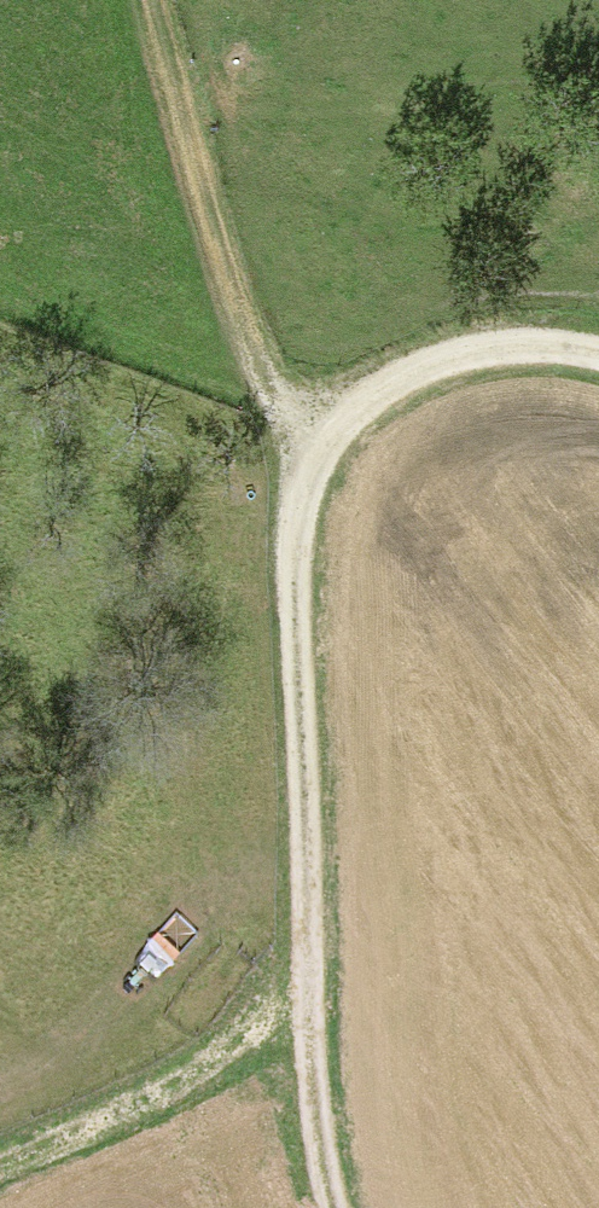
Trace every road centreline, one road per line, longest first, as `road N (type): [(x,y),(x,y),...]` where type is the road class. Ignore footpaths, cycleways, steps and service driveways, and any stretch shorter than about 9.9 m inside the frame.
road 1 (track): [(598,360),(487,361),(400,379),(337,424),(310,458),(279,686),(293,814),(295,984),(319,1207)]
road 2 (track): [(310,458),(266,431),(141,0)]
road 3 (track): [(295,984),(190,1075),(0,1164)]

